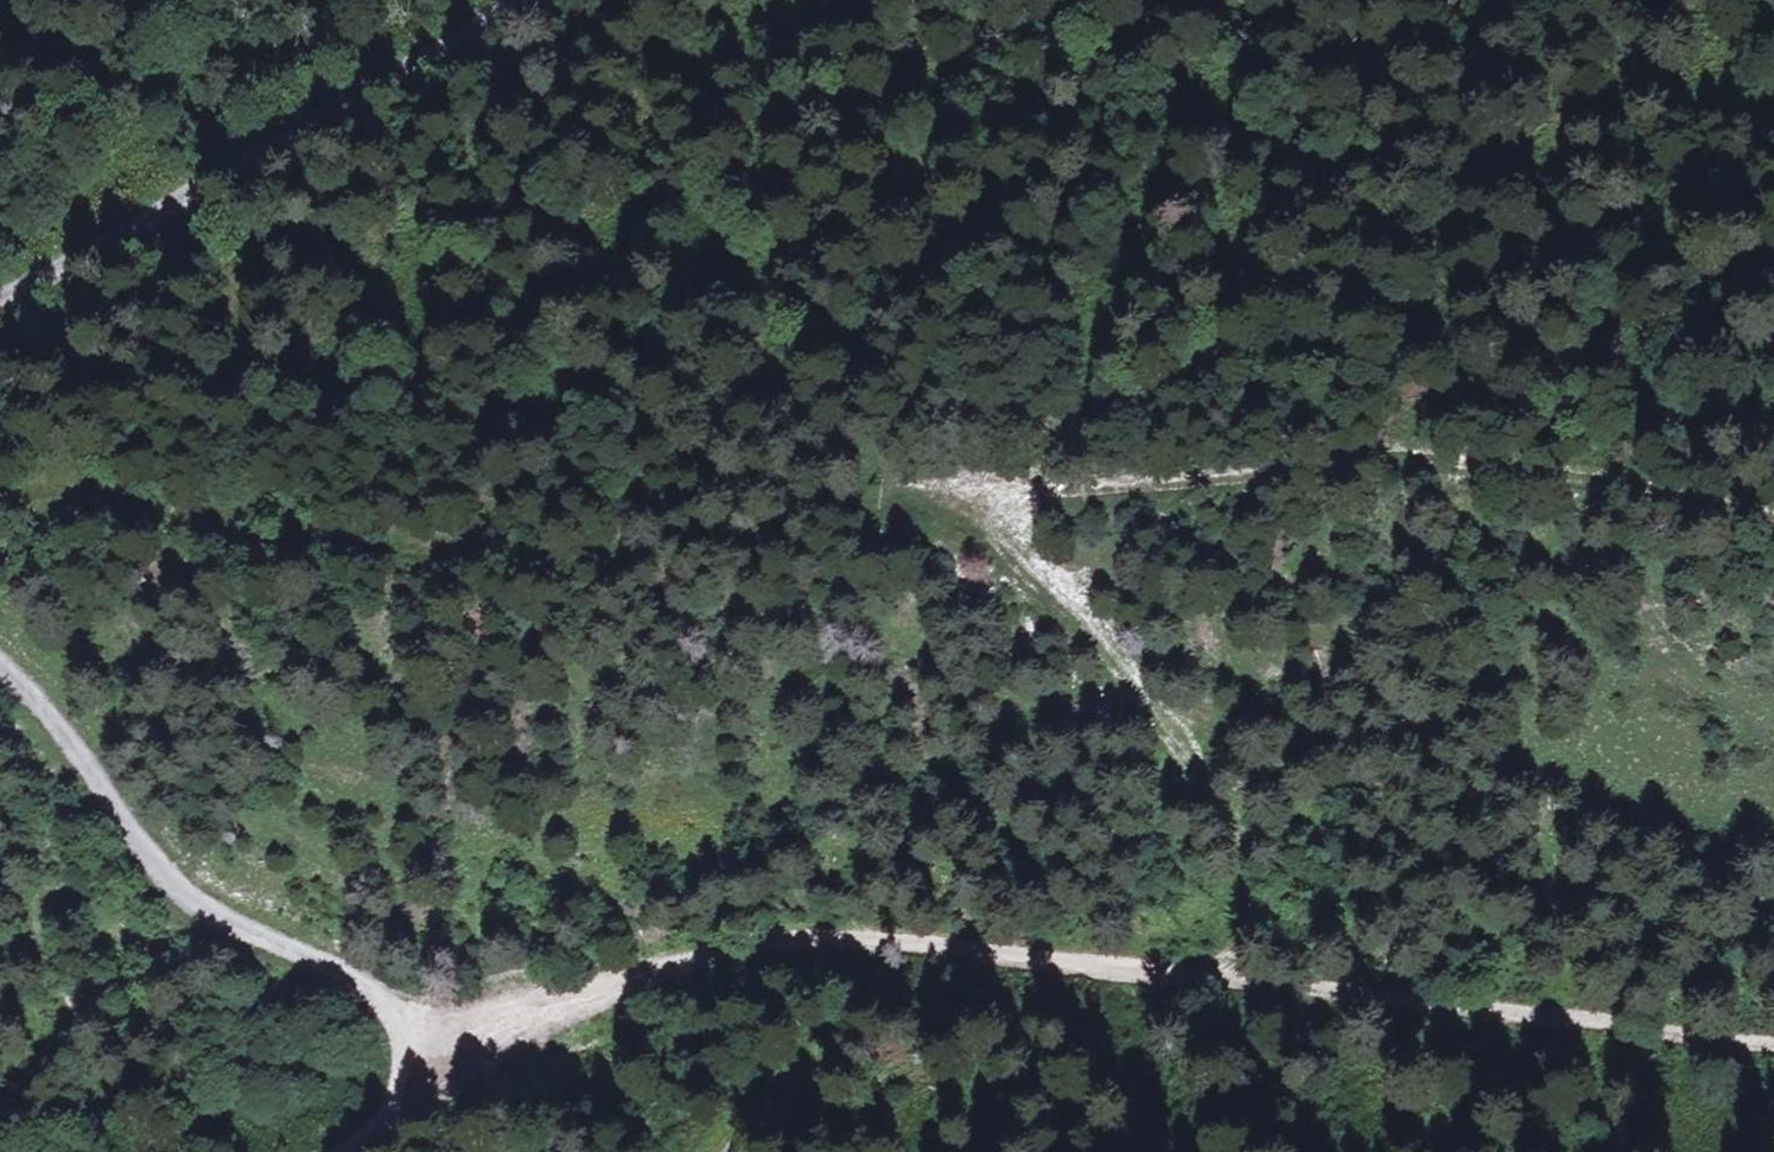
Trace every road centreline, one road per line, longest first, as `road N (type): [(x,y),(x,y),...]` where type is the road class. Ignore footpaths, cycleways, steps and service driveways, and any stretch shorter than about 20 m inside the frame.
road 1 (unclassified): [(0,666),(79,748),(134,838),(168,876),(218,915),(326,963),(384,1008),(401,1081),(392,1106),(348,1151)]
road 2 (unclassified): [(520,0),(40,282),(0,298)]

